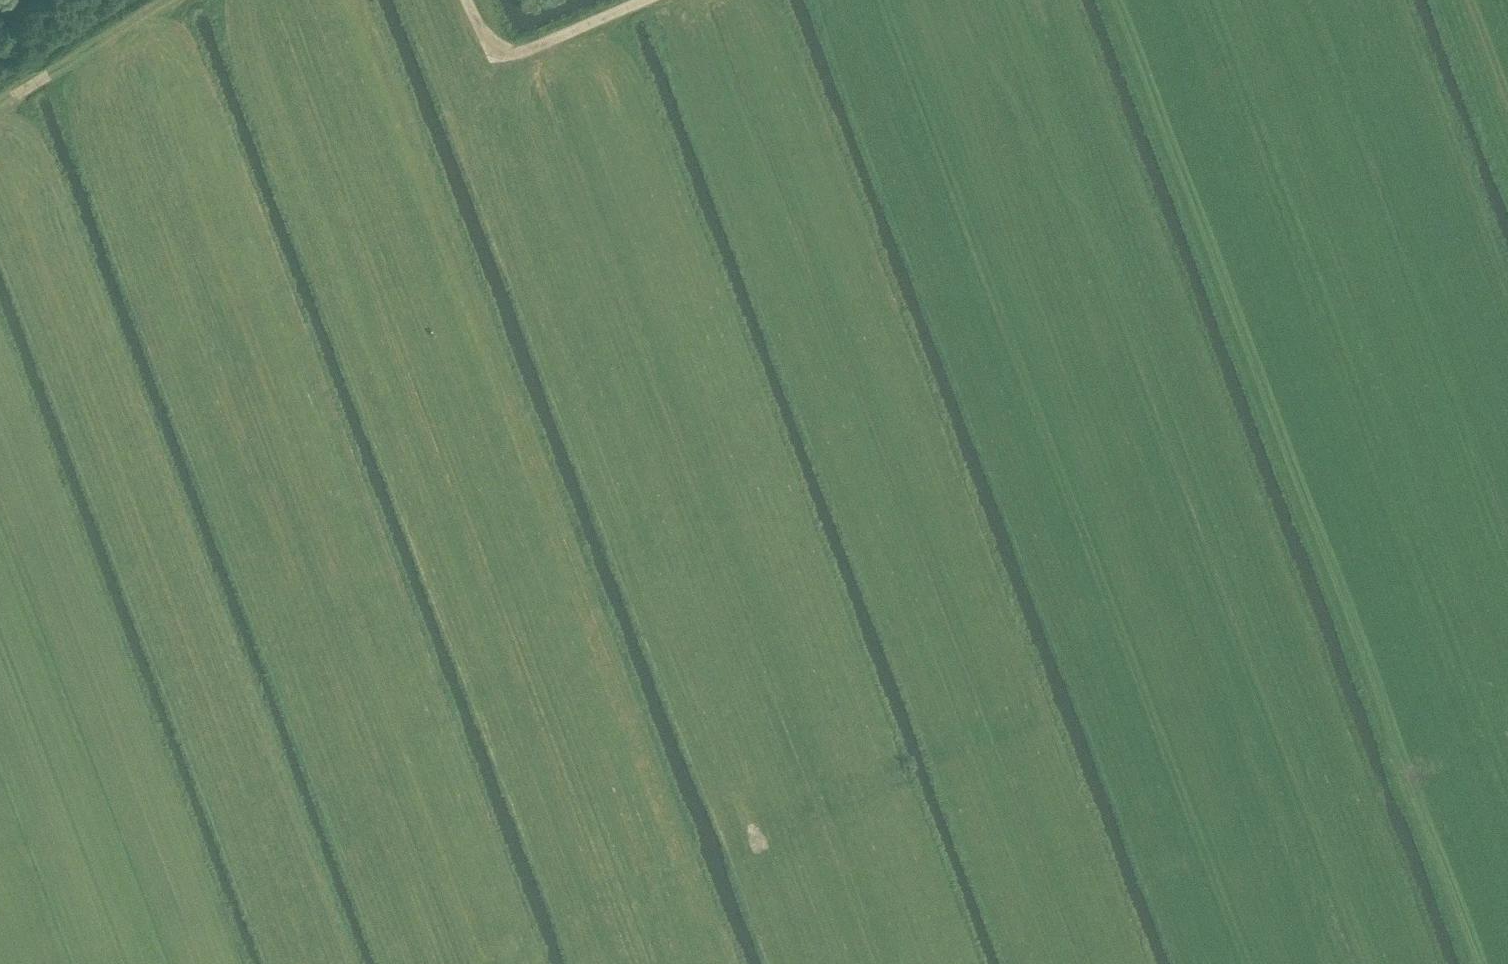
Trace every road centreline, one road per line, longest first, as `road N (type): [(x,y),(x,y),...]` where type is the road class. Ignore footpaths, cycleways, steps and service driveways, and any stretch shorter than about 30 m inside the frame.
road 1 (track): [(467,0),(500,51),(524,51),(644,0)]
road 2 (track): [(170,0),(15,94)]

